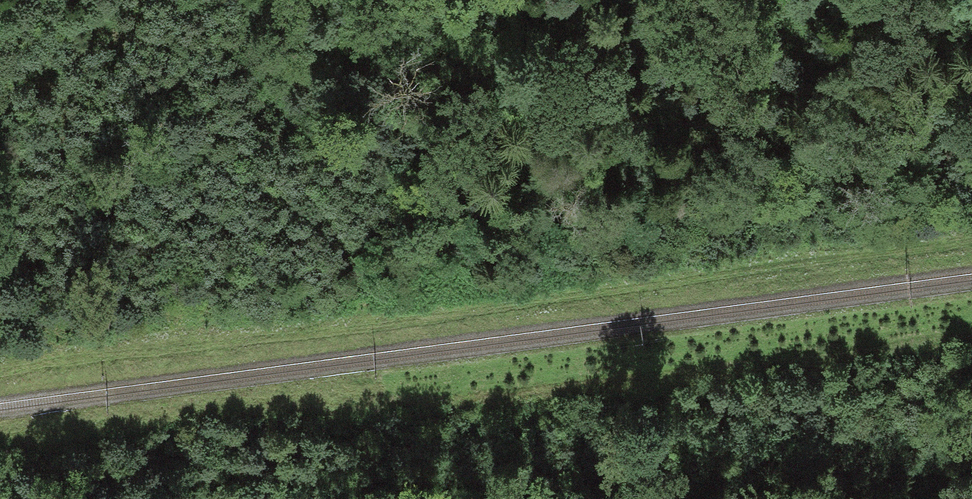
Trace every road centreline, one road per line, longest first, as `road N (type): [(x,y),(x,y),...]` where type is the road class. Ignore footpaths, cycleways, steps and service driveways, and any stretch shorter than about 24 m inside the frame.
road 1 (track): [(971,249),(0,381)]
road 2 (track): [(470,408),(971,337)]
road 3 (track): [(0,449),(334,396),(470,408)]

